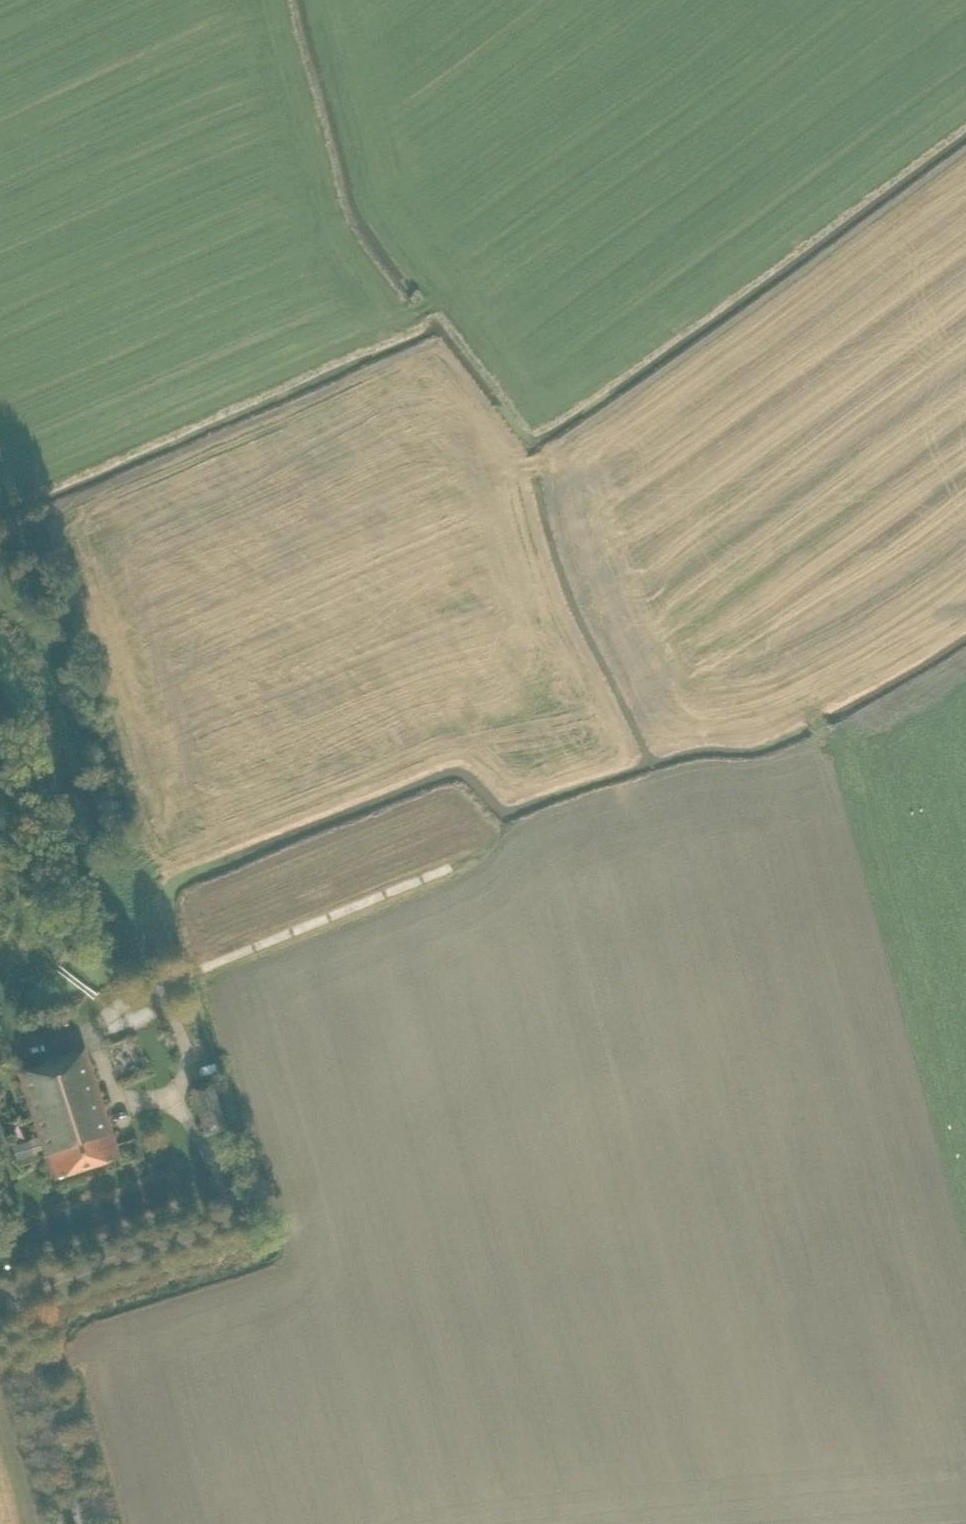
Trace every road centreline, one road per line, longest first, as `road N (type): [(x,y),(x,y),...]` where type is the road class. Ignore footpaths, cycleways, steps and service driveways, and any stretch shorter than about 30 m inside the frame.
road 1 (unclassified): [(15,1296),(210,1232),(226,1207),(217,1177)]
road 2 (unclassified): [(82,1523),(15,1296)]

